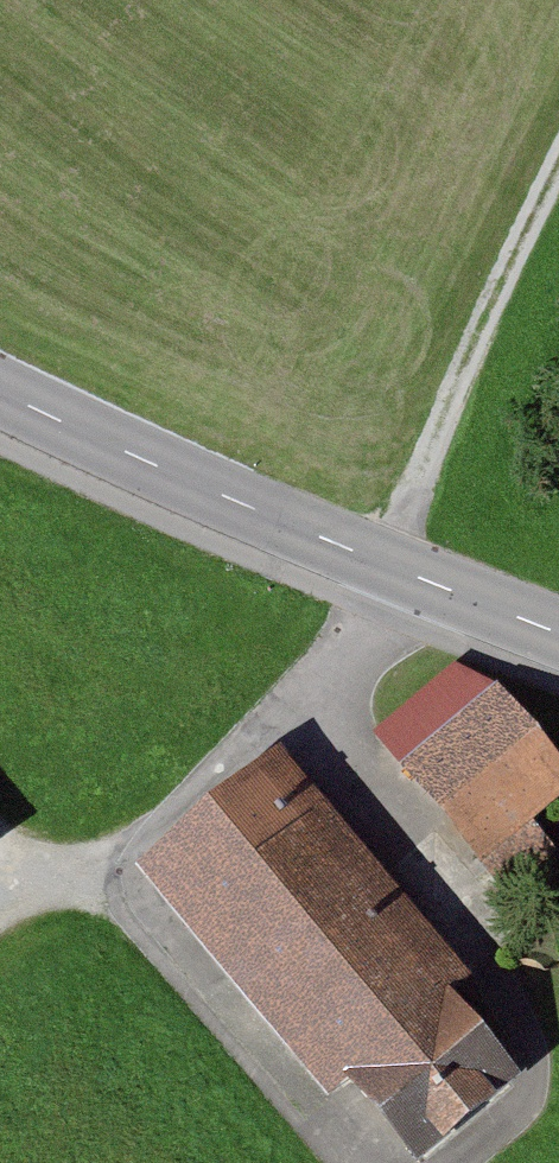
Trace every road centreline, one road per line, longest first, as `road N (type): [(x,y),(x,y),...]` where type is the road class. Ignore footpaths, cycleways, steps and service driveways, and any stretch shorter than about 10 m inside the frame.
road 1 (track): [(0,907),(52,875),(150,834),(338,653),(368,607),(558,180)]
road 2 (tertiary): [(0,393),(387,568),(558,634)]
road 3 (track): [(290,696),(524,1015),(540,1081),(464,1162)]
road 4 (track): [(367,1162),(97,857)]

